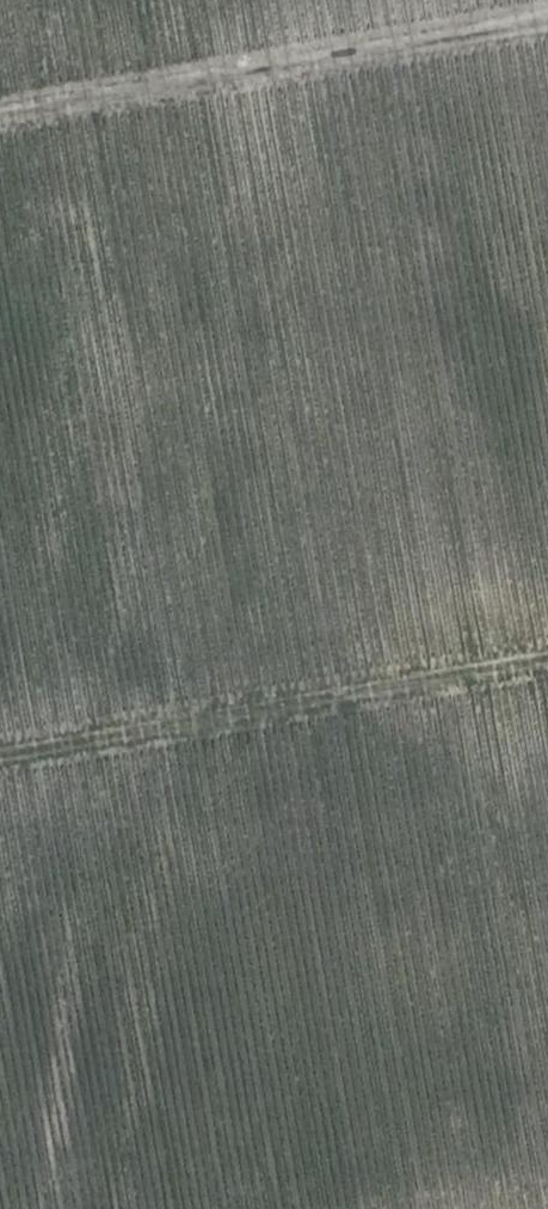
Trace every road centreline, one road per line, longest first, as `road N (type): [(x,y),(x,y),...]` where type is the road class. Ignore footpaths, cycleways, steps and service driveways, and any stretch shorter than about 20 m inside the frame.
road 1 (track): [(0,117),(547,19)]
road 2 (track): [(0,756),(547,658)]

